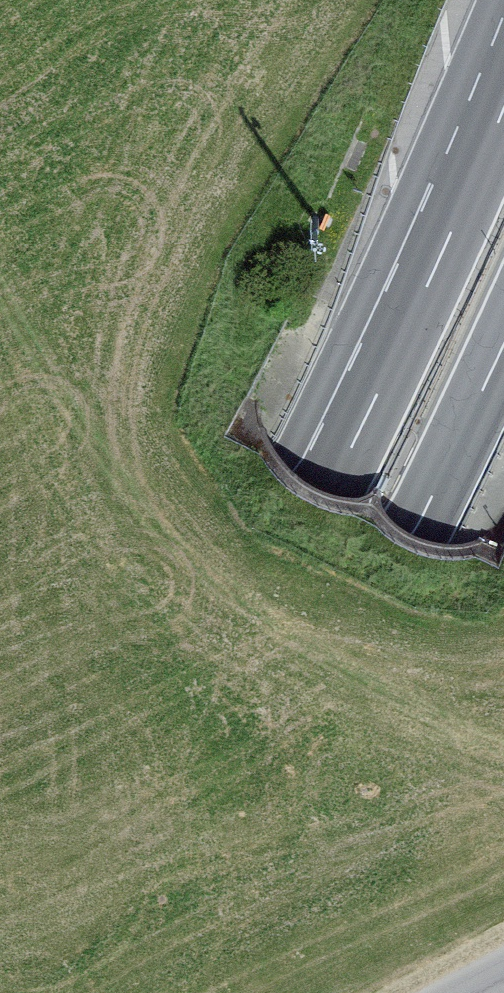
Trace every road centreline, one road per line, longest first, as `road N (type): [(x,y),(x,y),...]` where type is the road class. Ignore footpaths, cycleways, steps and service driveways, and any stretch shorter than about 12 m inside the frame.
road 1 (motorway): [(503,105),(329,494),(132,892),(69,992)]
road 2 (motorway): [(195,992),(229,938),(503,338)]

